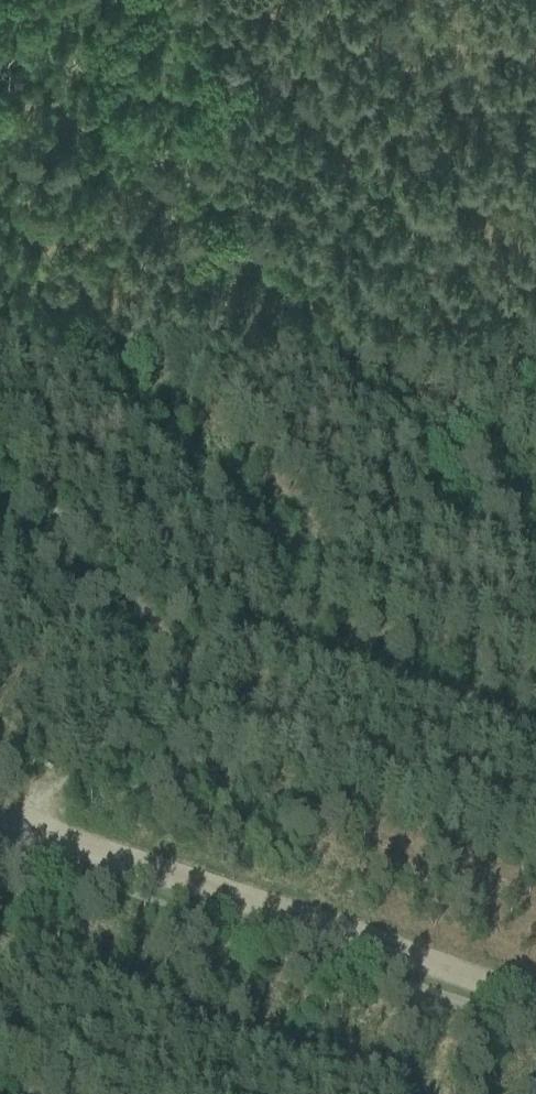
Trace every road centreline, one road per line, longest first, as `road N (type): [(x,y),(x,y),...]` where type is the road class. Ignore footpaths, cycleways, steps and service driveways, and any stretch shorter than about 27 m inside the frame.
road 1 (track): [(0,820),(535,989)]

